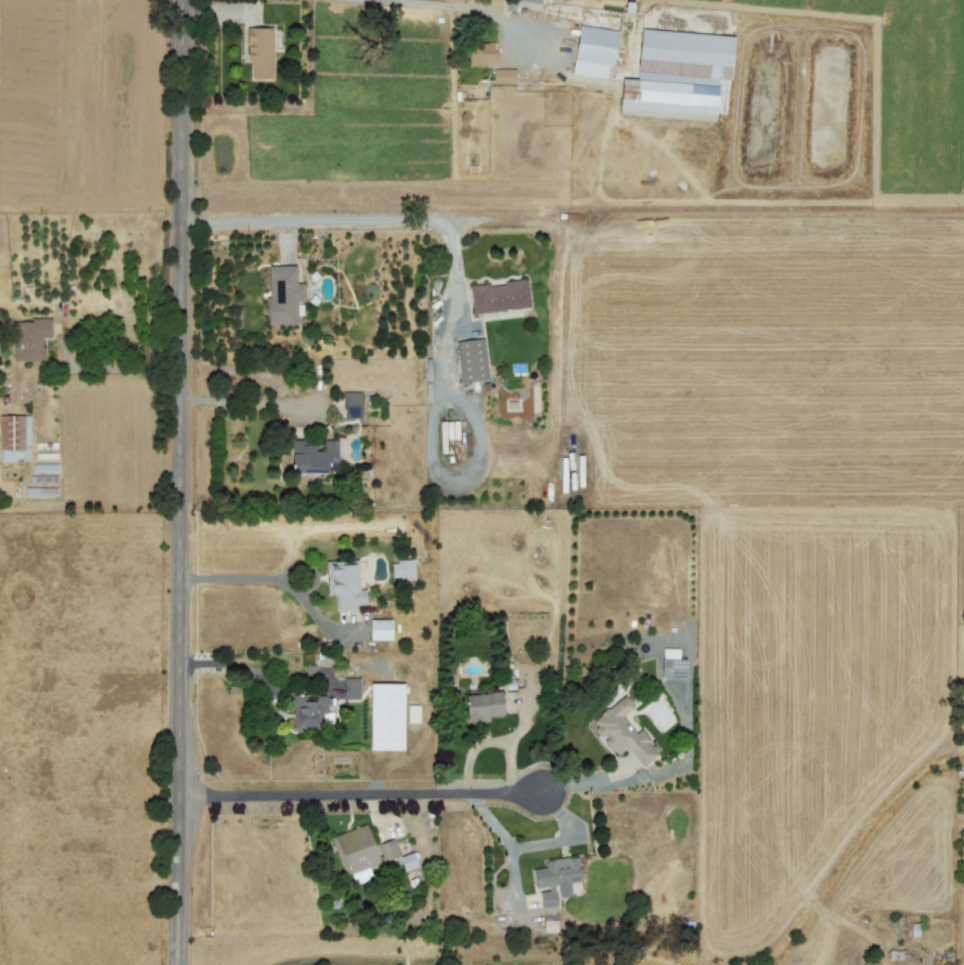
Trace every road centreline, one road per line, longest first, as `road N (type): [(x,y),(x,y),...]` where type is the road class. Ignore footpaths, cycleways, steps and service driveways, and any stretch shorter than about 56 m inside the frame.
road 1 (residential): [(183,0),(179,964)]
road 2 (residential): [(180,795),(536,791)]

